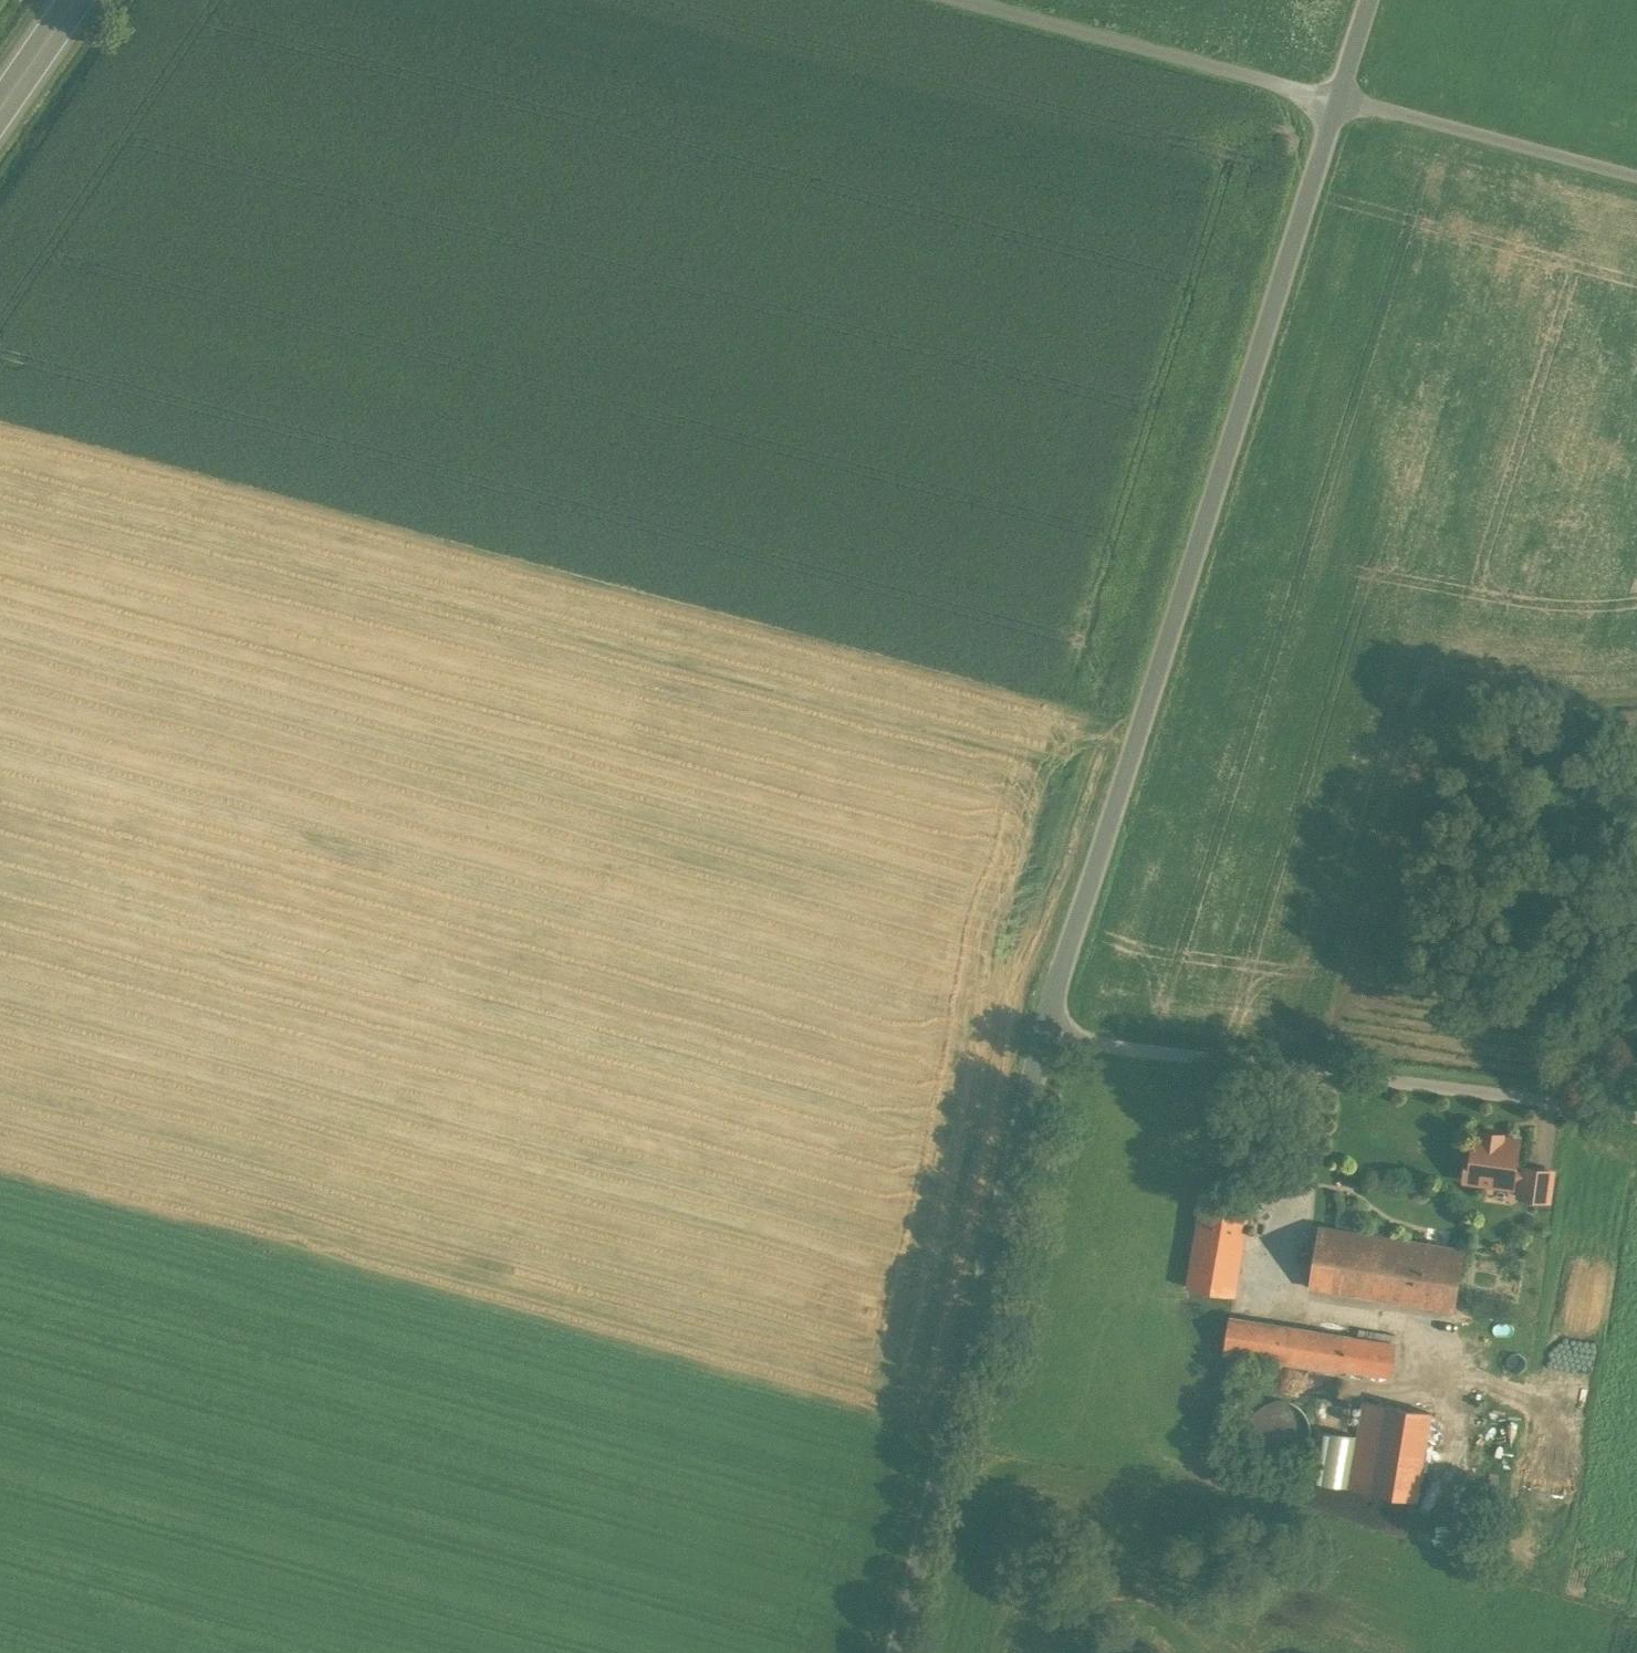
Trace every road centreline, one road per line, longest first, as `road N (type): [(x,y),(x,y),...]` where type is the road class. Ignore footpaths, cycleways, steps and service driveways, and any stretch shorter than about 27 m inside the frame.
road 1 (unclassified): [(1338,98),(1043,1042)]
road 2 (unclassified): [(1043,1042),(893,1652)]
road 3 (unclassified): [(1636,1121),(1043,1042)]
road 4 (unclassified): [(964,0),(1338,98)]
road 5 (secondary): [(71,0),(0,103)]

